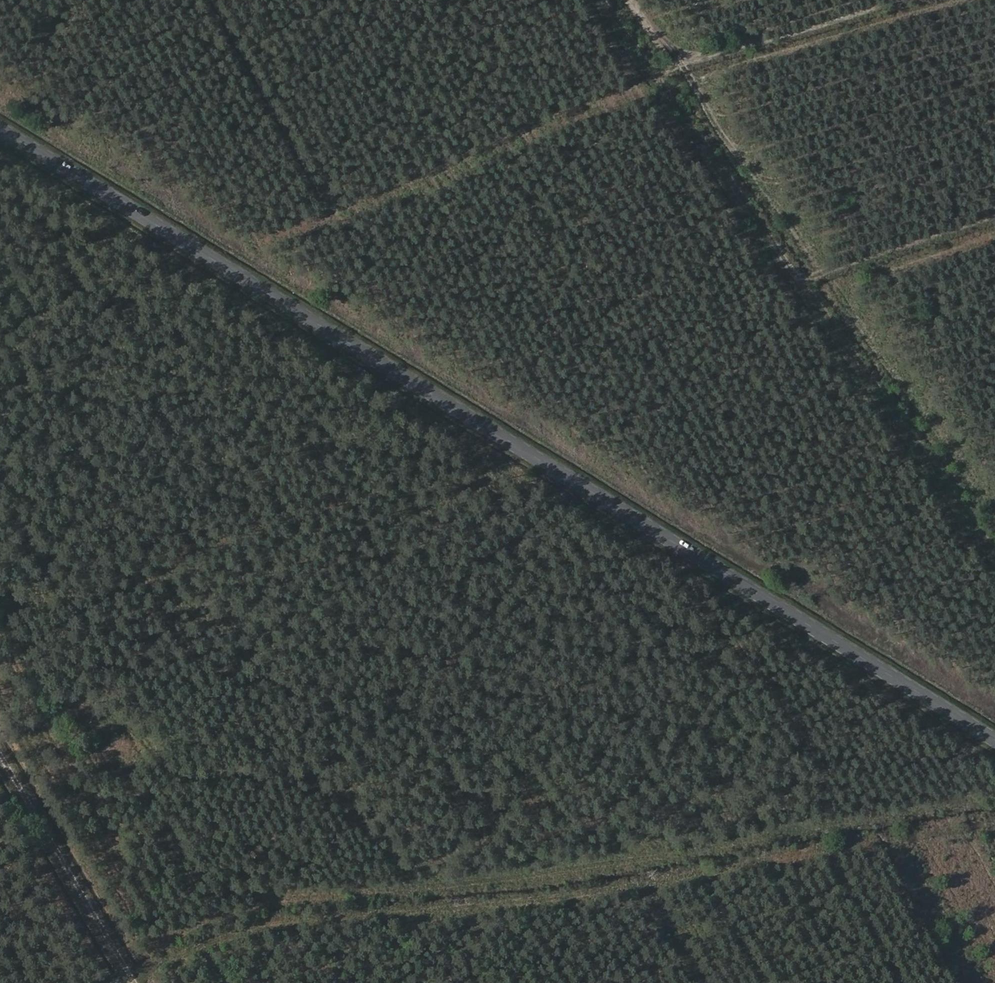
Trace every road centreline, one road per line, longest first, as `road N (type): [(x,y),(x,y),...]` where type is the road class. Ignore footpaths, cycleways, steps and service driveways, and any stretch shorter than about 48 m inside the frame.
road 1 (secondary): [(0,131),(994,741)]
road 2 (track): [(135,982),(0,751)]

